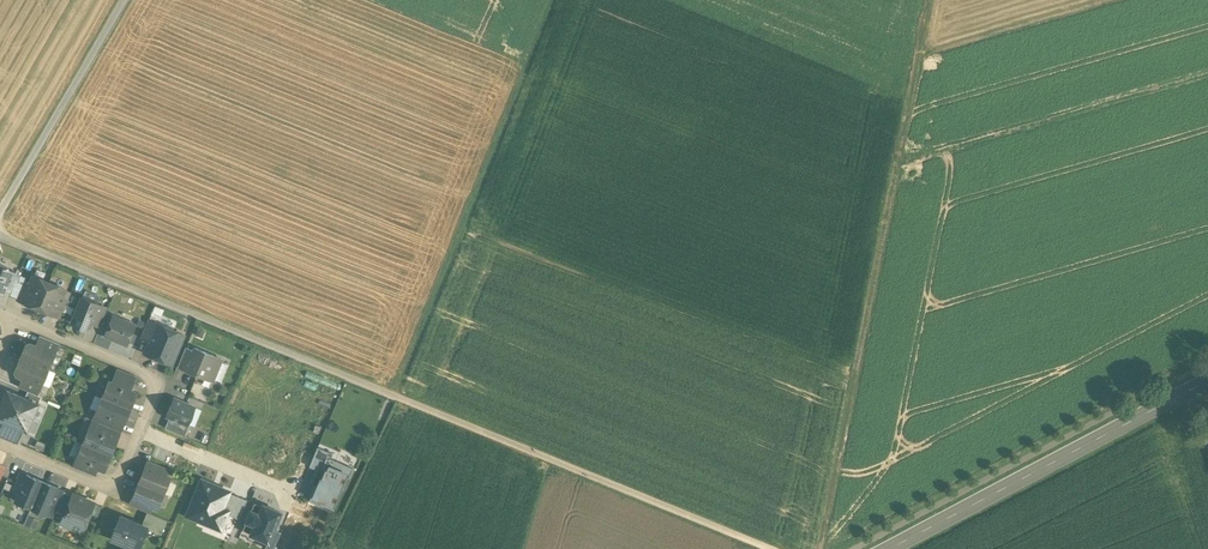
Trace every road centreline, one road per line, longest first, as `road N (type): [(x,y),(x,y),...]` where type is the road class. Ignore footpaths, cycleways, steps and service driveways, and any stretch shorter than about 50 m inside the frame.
road 1 (track): [(0,238),(769,548)]
road 2 (track): [(930,0),(821,548)]
road 3 (track): [(557,0),(392,397)]
road 4 (tertiary): [(1207,381),(892,548)]
road 5 (track): [(896,165),(1207,76)]
road 6 (track): [(0,214),(124,0)]
road 7 (residential): [(15,320),(152,377),(140,429)]
road 8 (residential): [(140,429),(118,478),(103,485),(0,445)]
road 9 (residential): [(140,429),(292,493)]

